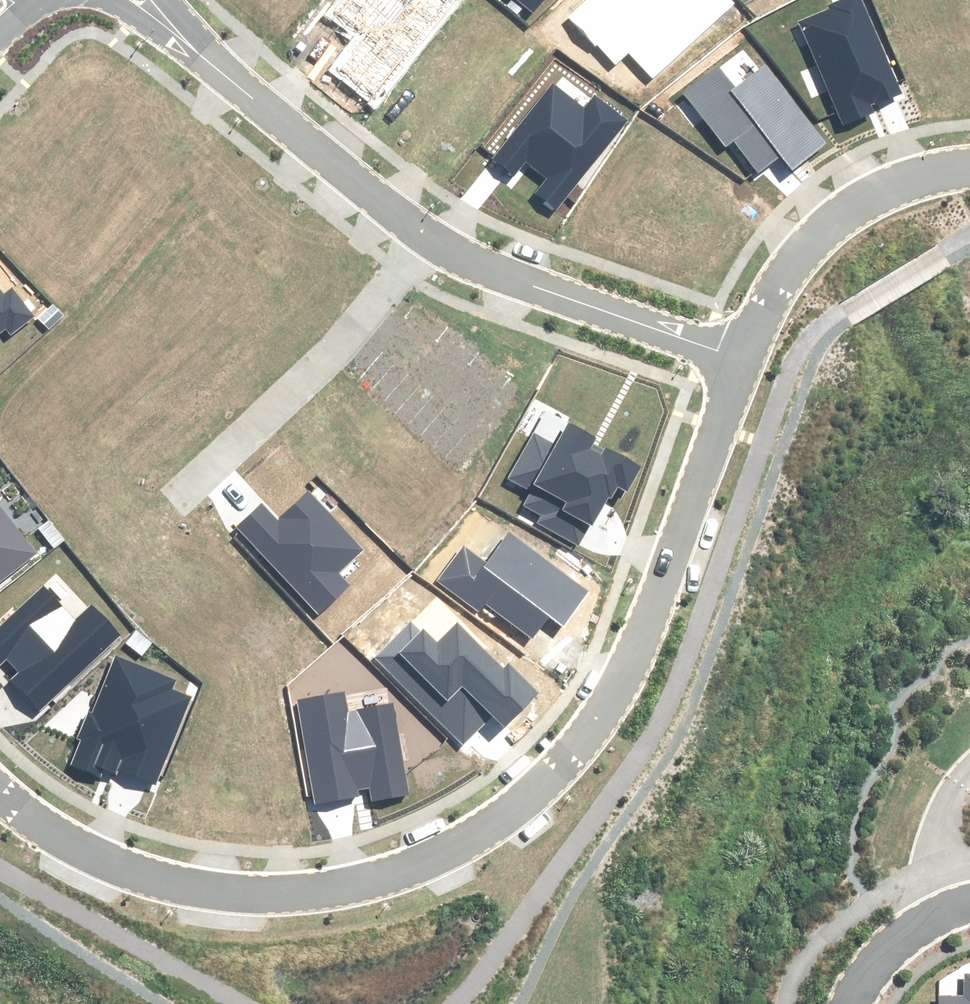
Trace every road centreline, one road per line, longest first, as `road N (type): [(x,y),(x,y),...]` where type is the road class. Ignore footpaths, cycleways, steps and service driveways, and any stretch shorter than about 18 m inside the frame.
road 1 (residential): [(745,360),(621,685),(530,801),(470,841),(367,883),(237,895),(90,854),(0,794)]
road 2 (residential): [(422,234),(133,0)]
road 3 (residential): [(422,234),(325,356),(175,500)]
road 4 (residential): [(745,360),(460,259),(422,234)]
road 5 (residential): [(969,171),(886,188),(836,221),(774,292),(745,360)]
road 6 (residential): [(853,1003),(903,933),(969,902)]

